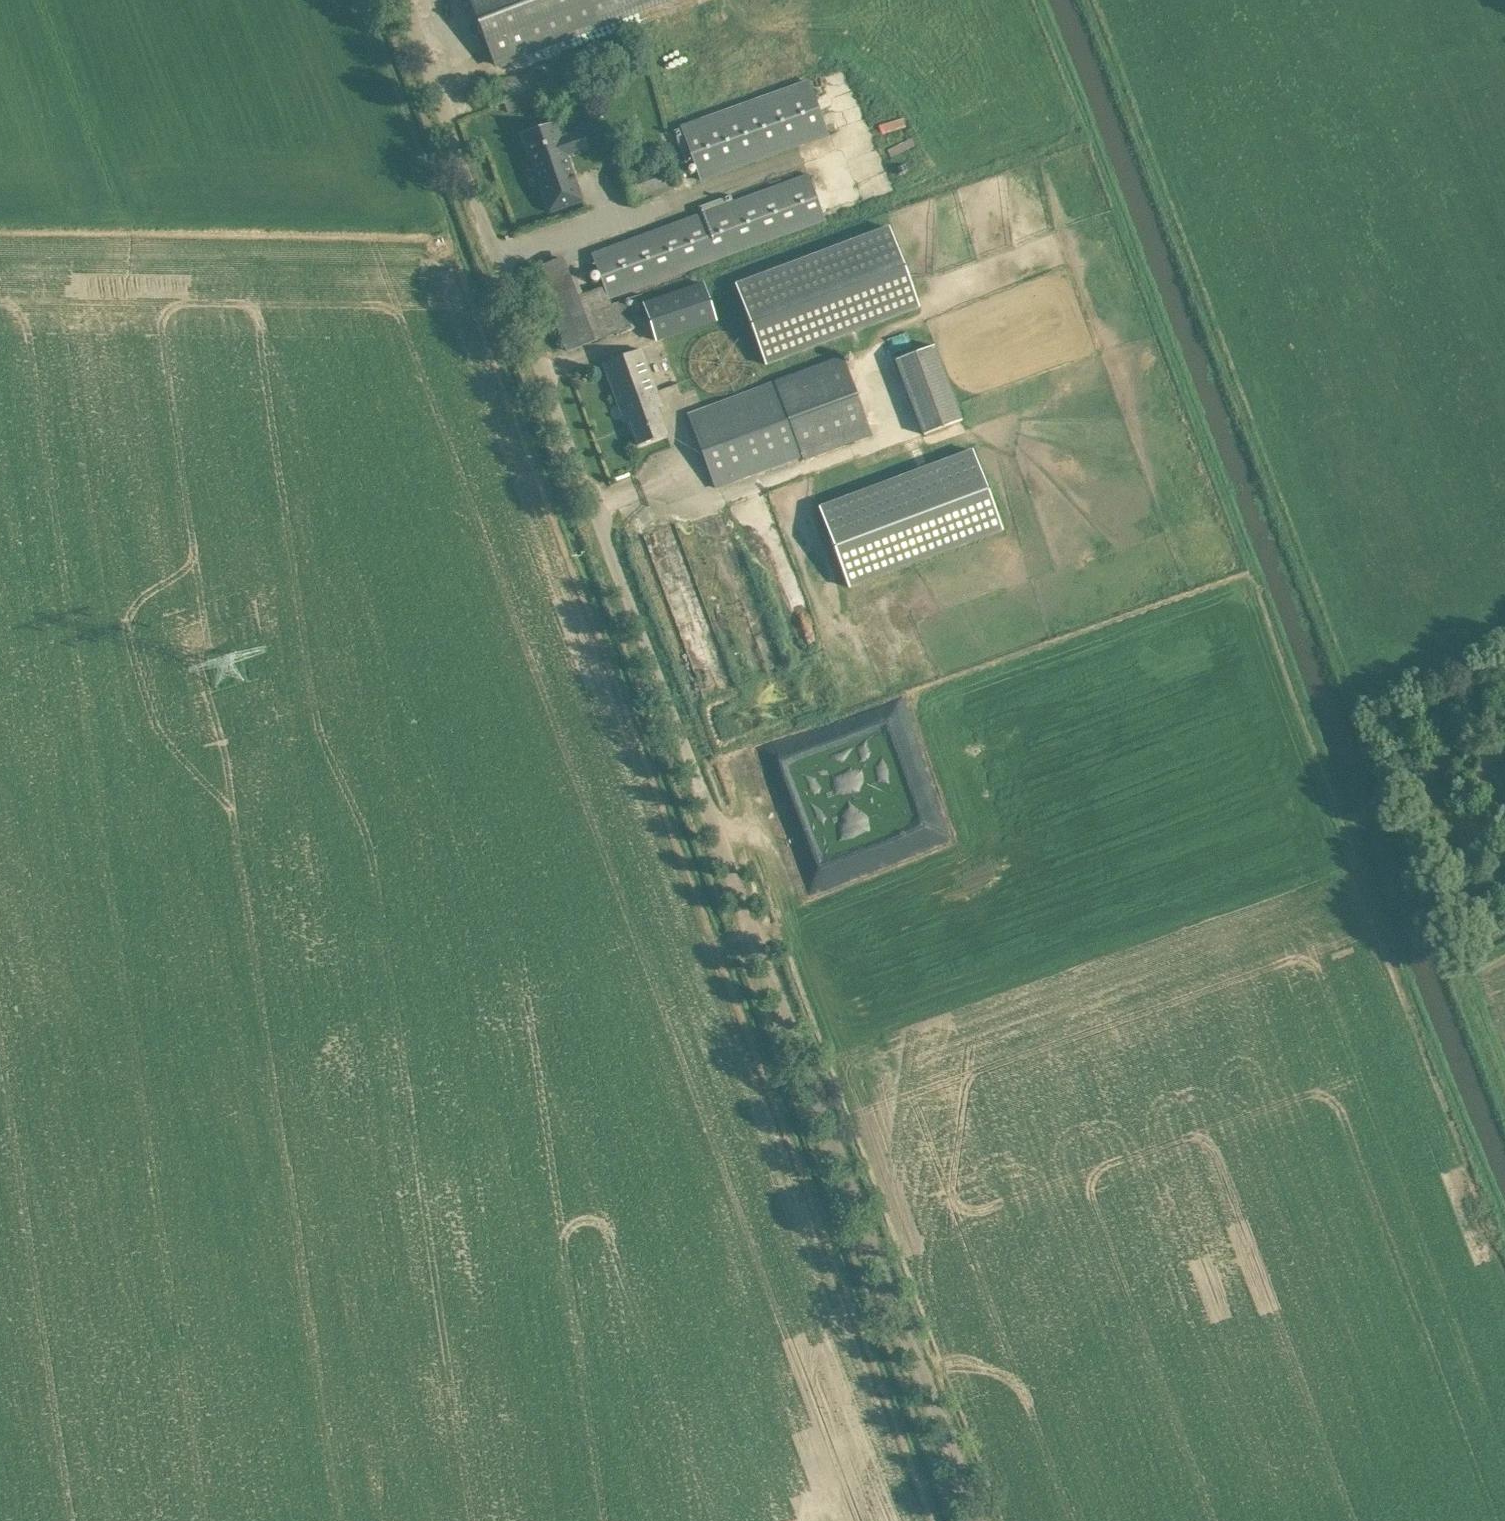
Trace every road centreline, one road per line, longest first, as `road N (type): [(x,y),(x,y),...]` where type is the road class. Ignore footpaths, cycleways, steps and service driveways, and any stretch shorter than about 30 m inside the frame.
road 1 (unclassified): [(972,1520),(403,0)]

